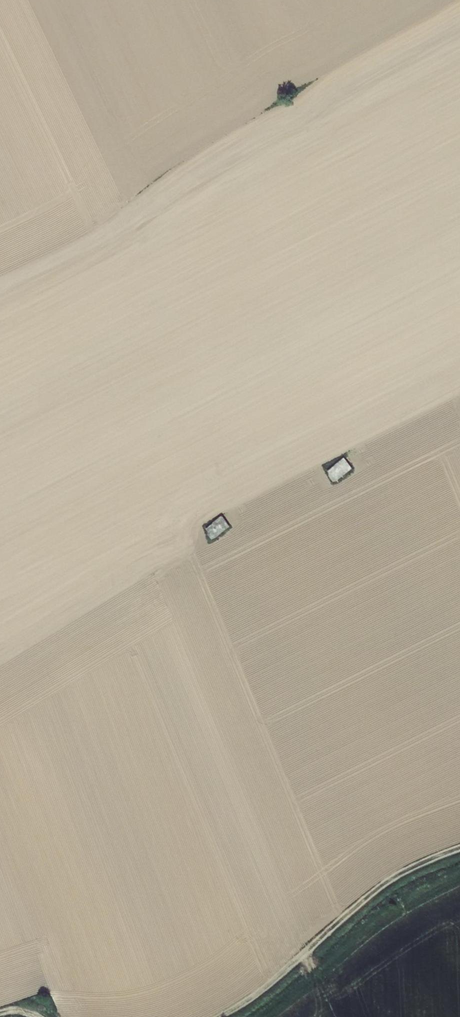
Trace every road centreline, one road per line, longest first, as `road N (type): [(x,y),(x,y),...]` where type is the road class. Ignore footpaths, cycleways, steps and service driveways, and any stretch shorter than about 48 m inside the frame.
road 1 (track): [(459,848),(384,884),(222,1016)]

